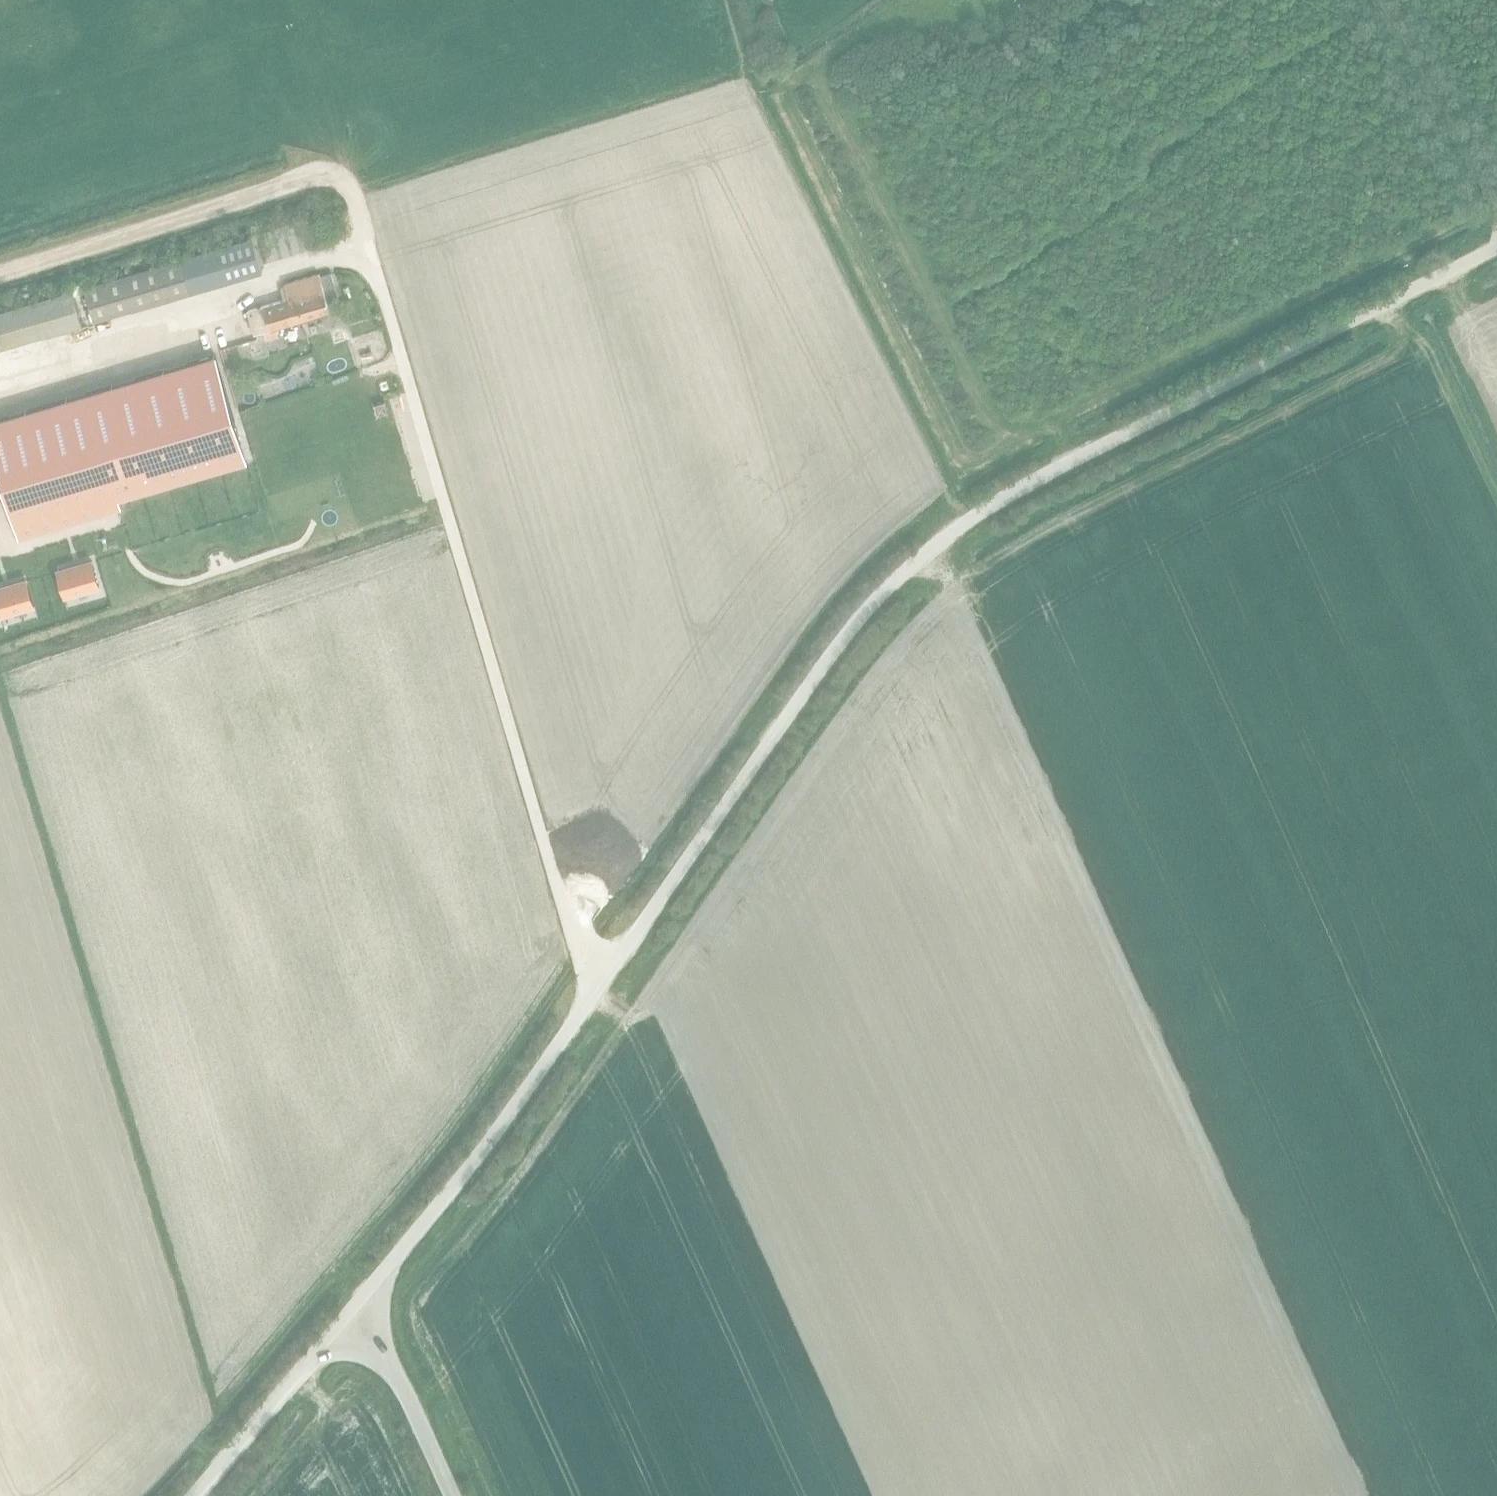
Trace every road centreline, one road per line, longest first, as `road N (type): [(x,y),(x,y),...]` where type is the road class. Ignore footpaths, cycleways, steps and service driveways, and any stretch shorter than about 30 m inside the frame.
road 1 (unclassified): [(380,1274),(484,1149),(877,603),(920,558),(1071,460),(1496,247)]
road 2 (track): [(725,0),(748,80),(971,520)]
road 3 (unclassified): [(310,1361),(197,1495)]
road 4 (unclassified): [(455,1495),(399,1374)]

